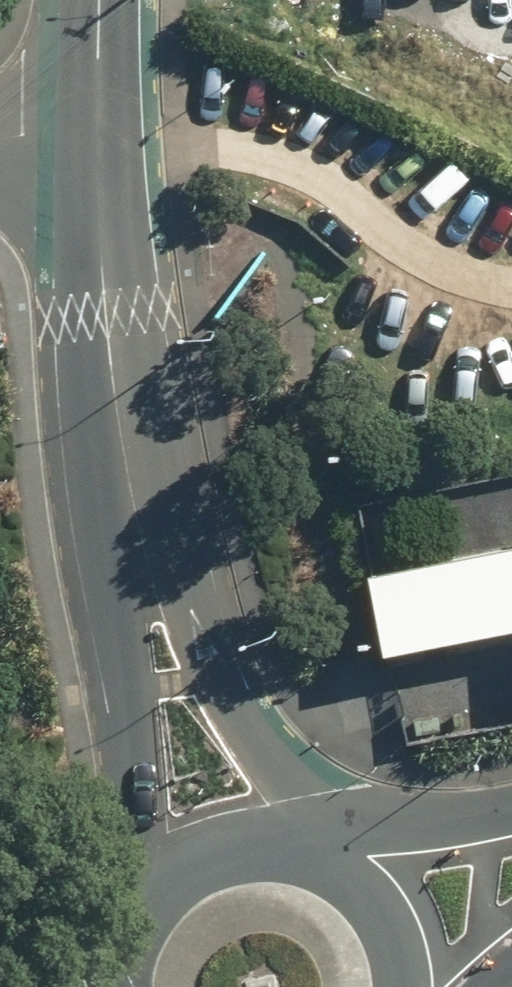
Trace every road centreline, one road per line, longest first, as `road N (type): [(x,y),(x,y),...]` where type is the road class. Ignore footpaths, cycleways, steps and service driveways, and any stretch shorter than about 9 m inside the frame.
road 1 (unclassified): [(124,469),(256,751),(345,861)]
road 2 (unclassified): [(158,891),(116,615),(124,469)]
road 3 (unclassified): [(89,122),(101,311),(124,469)]
road 4 (unclassified): [(158,891),(226,846),(266,840),(345,861)]
road 5 (unclassified): [(345,861),(398,921),(411,986)]
road 6 (residential): [(96,0),(89,122)]

